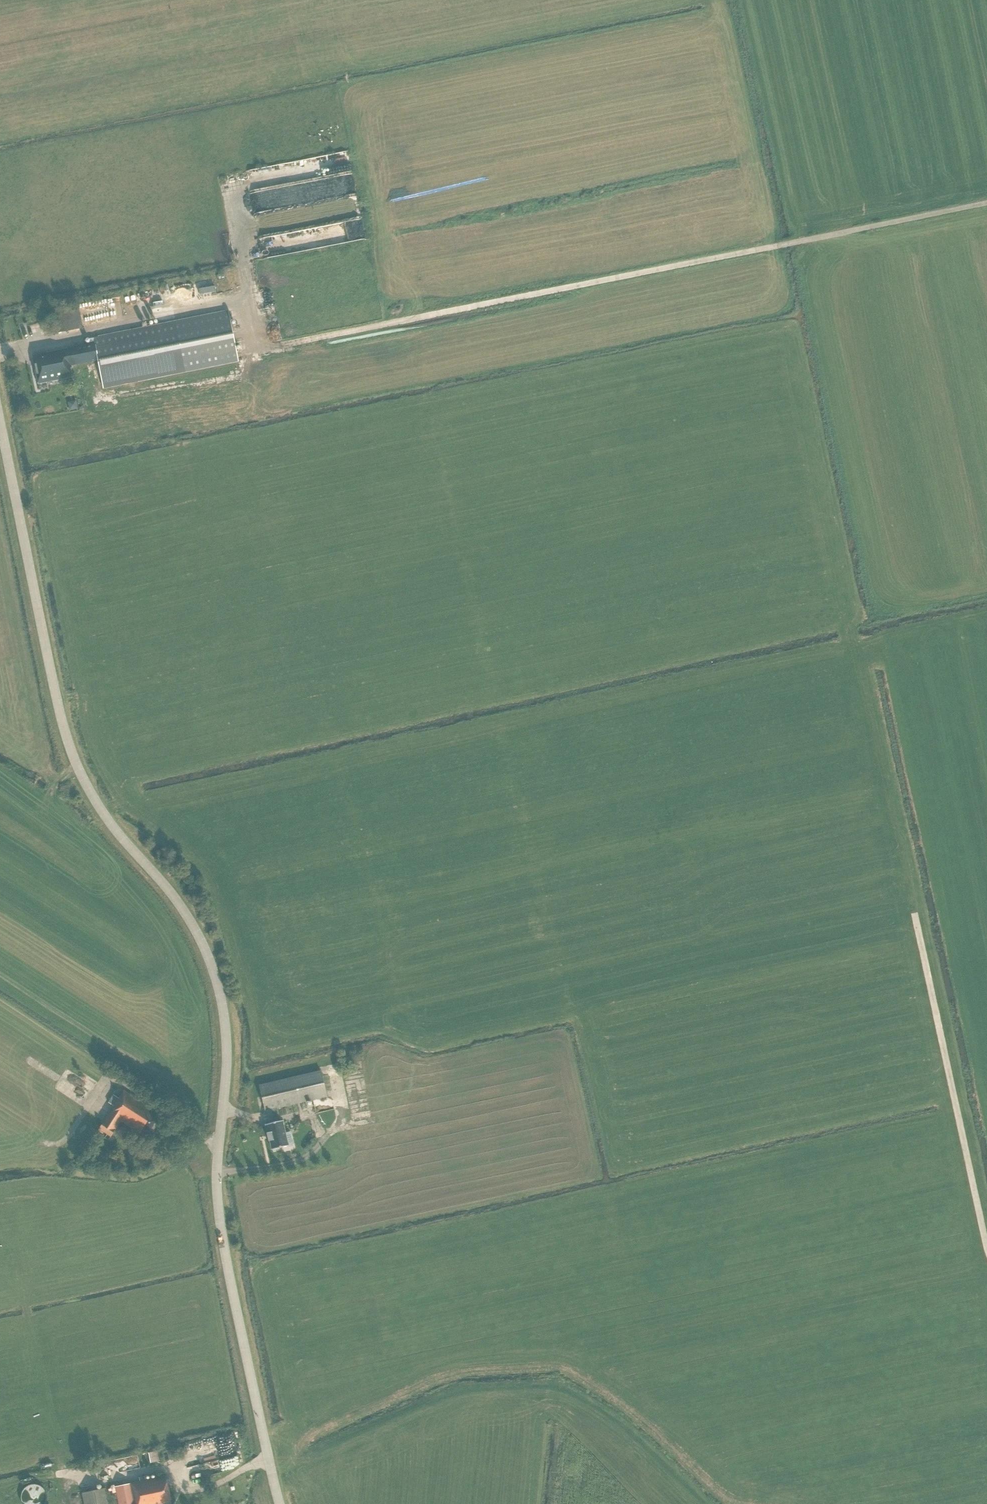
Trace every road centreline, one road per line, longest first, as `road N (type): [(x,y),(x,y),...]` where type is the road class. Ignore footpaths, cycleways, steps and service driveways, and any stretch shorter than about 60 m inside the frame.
road 1 (tertiary): [(280,1503),(219,1218),(227,1057),(219,990),(193,926),(114,829),(75,761),(0,421)]

